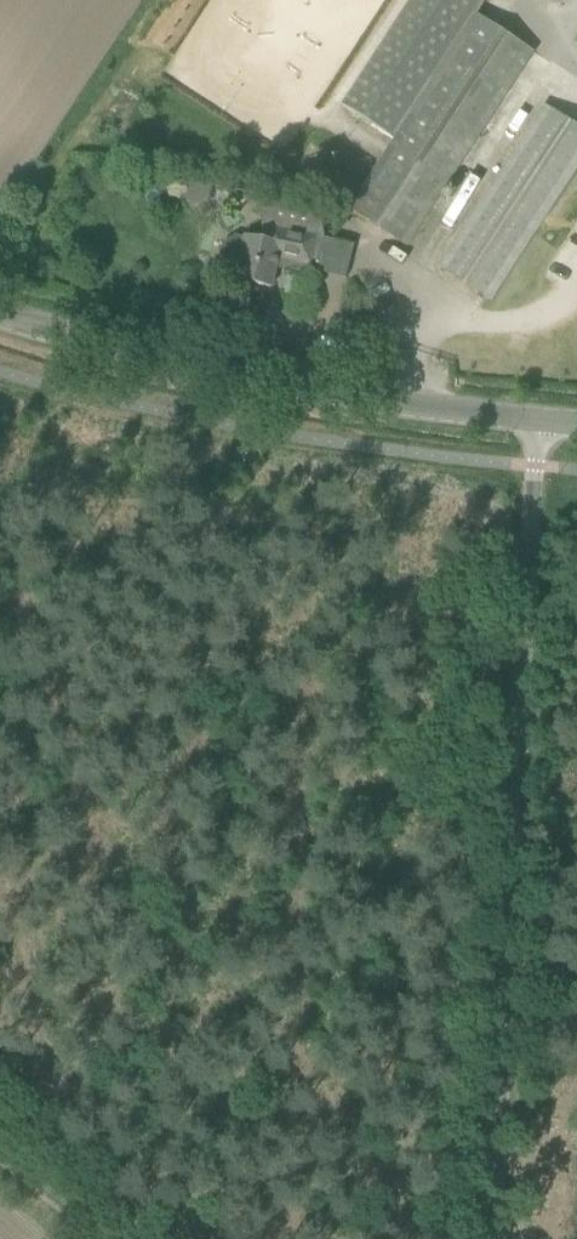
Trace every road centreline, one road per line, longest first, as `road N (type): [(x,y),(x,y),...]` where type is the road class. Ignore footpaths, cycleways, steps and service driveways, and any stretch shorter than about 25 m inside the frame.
road 1 (unclassified): [(497,1238),(537,418)]
road 2 (tertiary): [(537,418),(318,391),(167,361),(0,311)]
road 3 (track): [(98,1238),(0,1163)]

